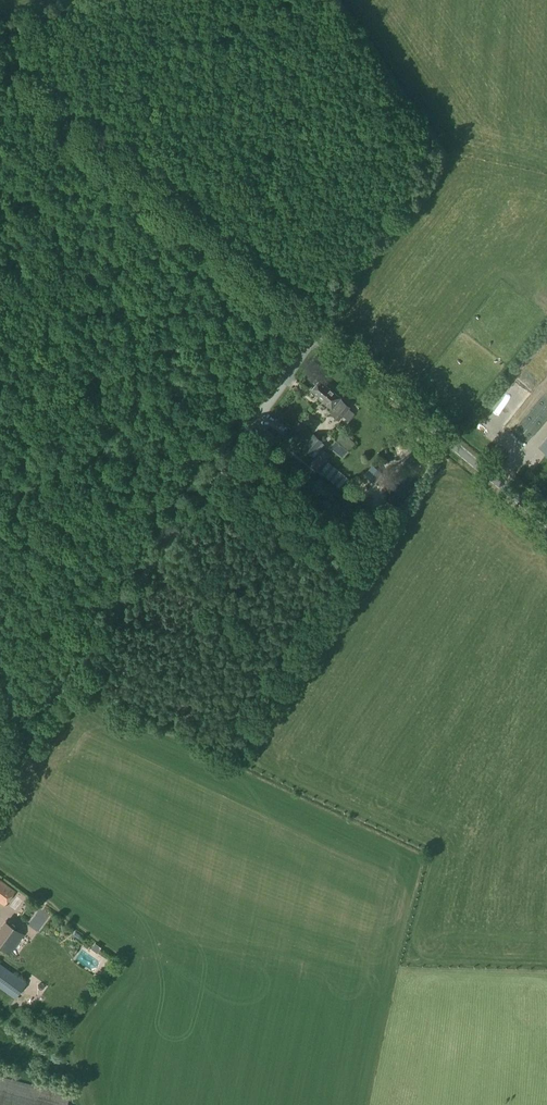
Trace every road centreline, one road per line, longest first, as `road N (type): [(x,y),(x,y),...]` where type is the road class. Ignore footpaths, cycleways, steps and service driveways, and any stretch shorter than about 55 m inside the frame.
road 1 (unclassified): [(0,777),(321,335)]
road 2 (unclassified): [(321,335),(0,68)]
road 3 (unclassified): [(546,522),(321,335)]

